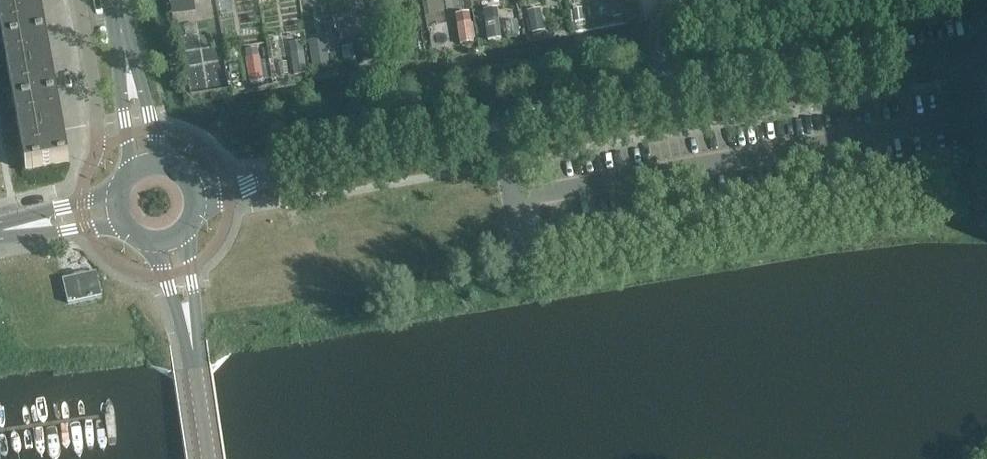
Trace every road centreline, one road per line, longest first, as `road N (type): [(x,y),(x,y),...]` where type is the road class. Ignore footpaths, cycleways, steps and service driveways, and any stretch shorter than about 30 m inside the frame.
road 1 (residential): [(198,195),(291,168),(669,105)]
road 2 (tertiary): [(120,221),(135,238),(167,244),(194,222),(198,195)]

